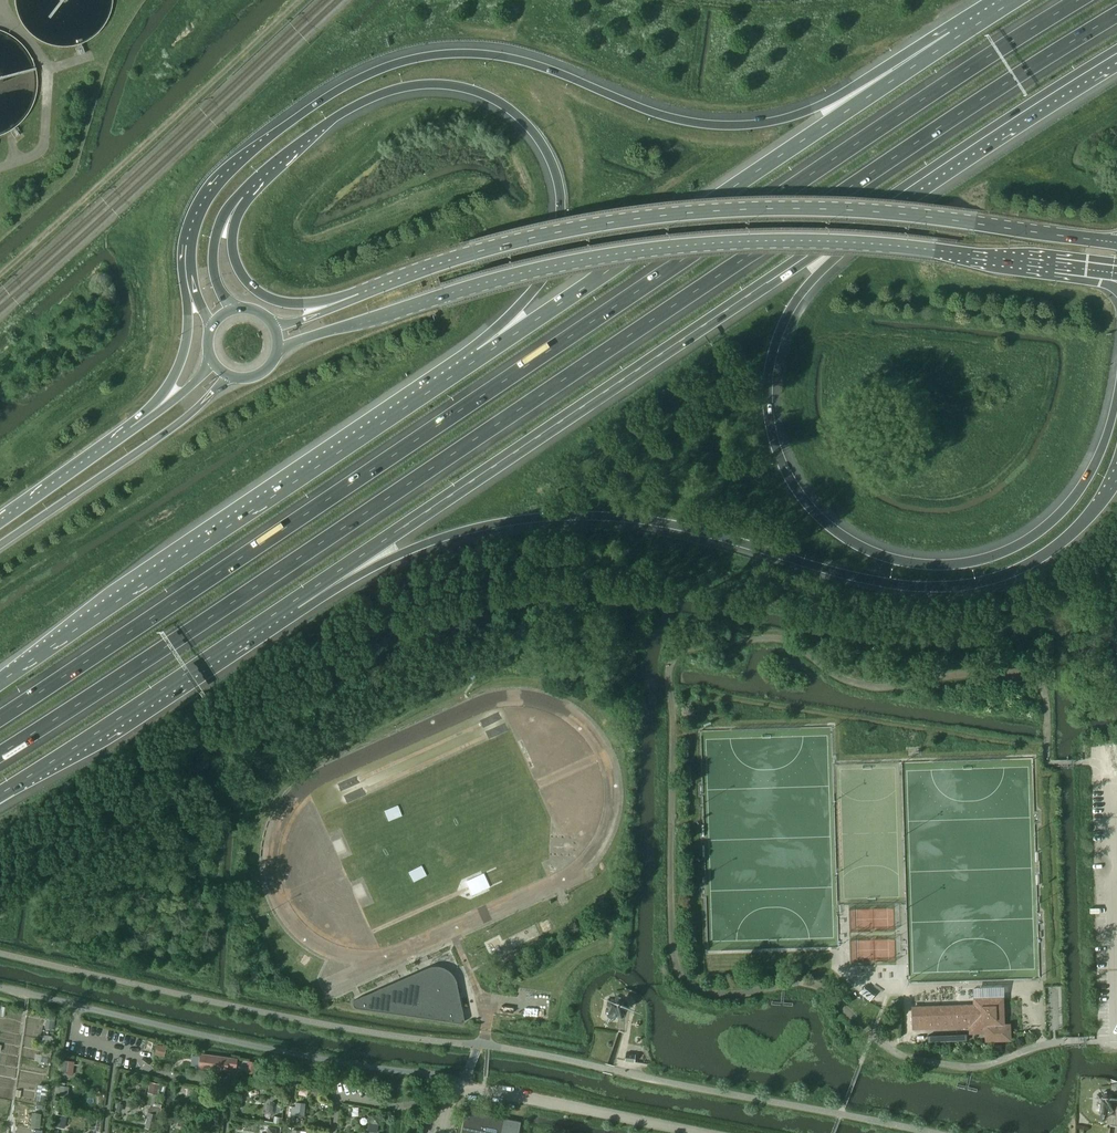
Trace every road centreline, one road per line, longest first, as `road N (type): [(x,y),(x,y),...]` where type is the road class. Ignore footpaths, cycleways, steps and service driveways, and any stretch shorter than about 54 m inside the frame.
road 1 (motorway): [(0,756),(1116,16)]
road 2 (motorway): [(1077,0),(0,718)]
road 3 (motorway): [(958,38),(840,97),(755,124),(678,119),(507,58),(460,54),(392,65),(301,115),(225,180),(196,228),(193,287)]
road 4 (motorway): [(293,603),(453,534),(578,515),(678,525),(873,581),(972,584),(1022,568),(1063,542),(1116,472)]
road 5 (primary): [(278,348),(499,278),(665,246),(868,243),(1116,273)]
road 6 (primary): [(1116,242),(871,210),(683,212),(493,246),(360,296)]
road 7 (motorway): [(1116,396),(1082,487),(1049,525),(1006,551),(968,562),(914,562),(867,548),(826,522),(799,490),(777,445),(772,365),(805,289),(890,200)]
road 8 (motorway): [(293,603),(890,200)]
road 9 (motorway): [(482,357),(0,681)]
road 10 (motorway): [(958,38),(482,357)]
road 11 (motorway): [(264,173),(354,107),(397,88),(462,88),(516,114),(554,163),(560,234),(547,271),(482,357)]
road 12 (unclassified): [(462,1089),(430,1073),(255,1046),(0,986)]
road 13 (track): [(300,0),(0,274)]
road 14 (motorway): [(0,794),(293,603)]
road 15 (primary): [(0,545),(124,463),(230,376)]
road 16 (motorway): [(890,200),(1116,54)]
road 17 (unclassified): [(706,1132),(462,1089)]
road 18 (motorway): [(360,296),(282,302),(242,274),(233,232),(264,173)]
road 19 (motorway): [(238,309),(217,283),(213,246),(223,214),(264,173)]
road 20 (primary): [(132,431),(0,523)]
road 21 (motorway): [(193,287),(180,364),(132,431)]

